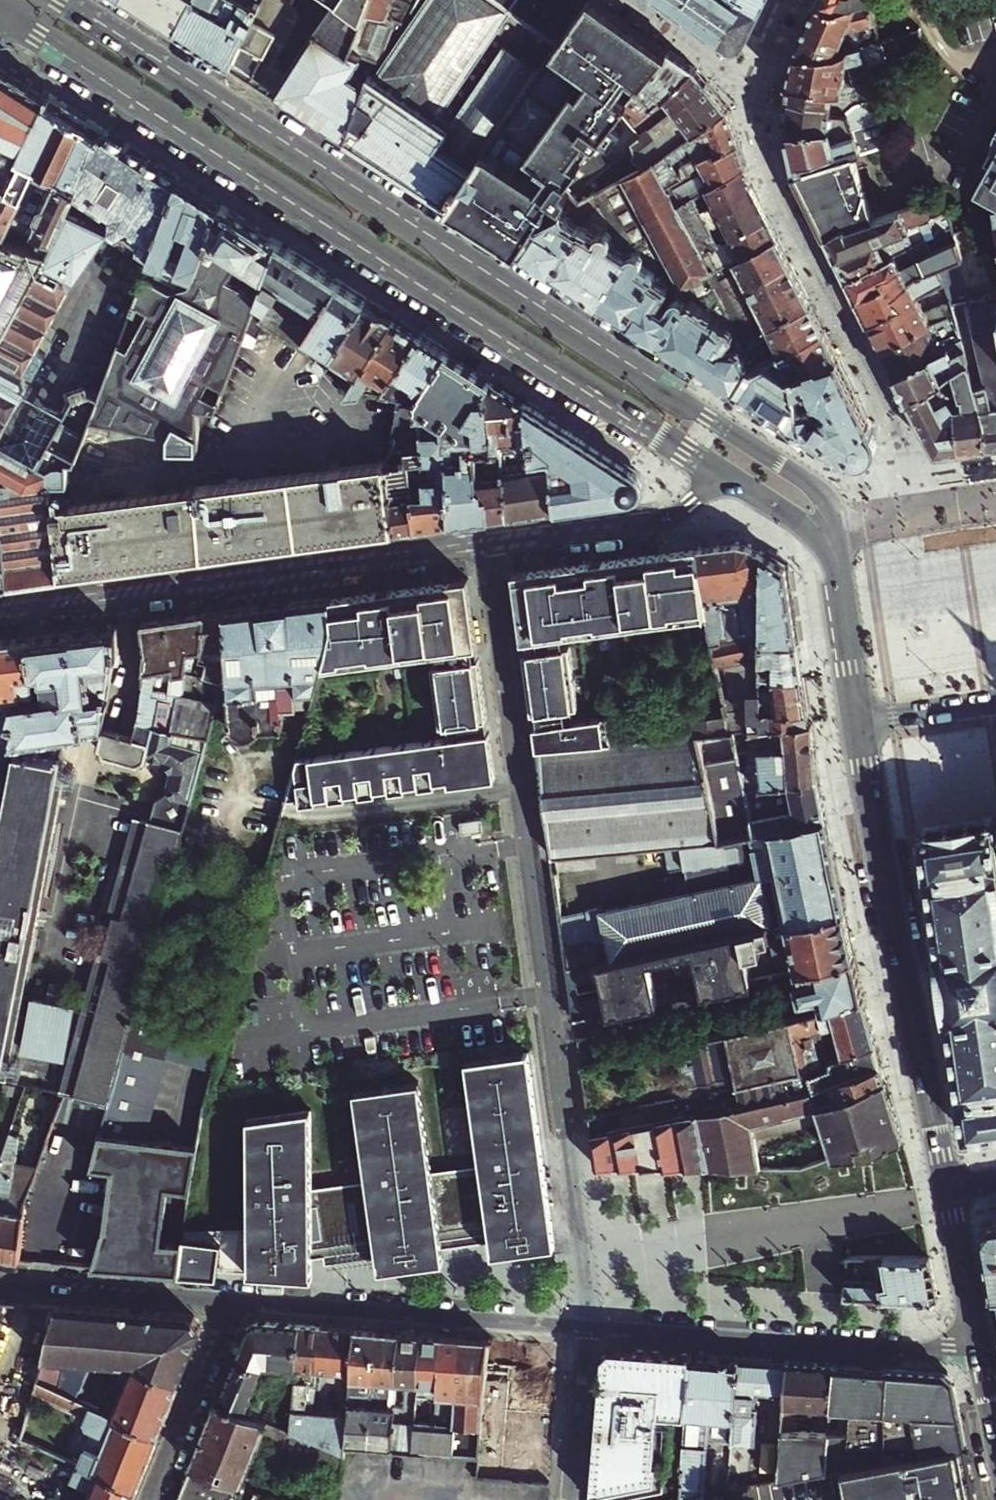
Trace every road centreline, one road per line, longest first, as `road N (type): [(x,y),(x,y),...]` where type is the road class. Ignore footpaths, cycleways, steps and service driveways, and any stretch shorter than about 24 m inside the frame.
road 1 (secondary): [(842,592),(834,517),(809,482),(57,0)]
road 2 (secondary): [(0,12),(725,472)]
road 3 (residential): [(586,1327),(489,541)]
road 4 (secondary): [(0,607),(489,541)]
road 5 (secondary): [(862,722),(947,1188)]
road 6 (residential): [(976,1357),(586,1327)]
road 7 (residential): [(586,1327),(233,1303)]
road 8 (secondary): [(489,541),(672,517),(725,472)]
road 9 (residential): [(233,1303),(0,1284)]
road 10 (residential): [(233,1303),(153,1499)]
road 11 (residential): [(572,1499),(586,1327)]
road 12 (secondary): [(725,472),(805,527),(842,592)]
road 13 (secondary): [(947,1188),(976,1357)]
road 14 (residential): [(995,702),(862,722)]
road 15 (secondary): [(842,592),(862,722)]

